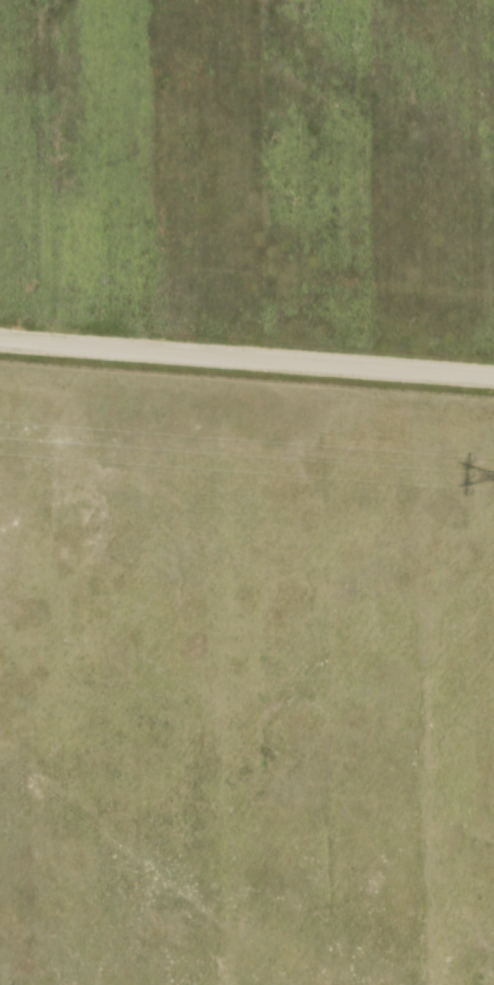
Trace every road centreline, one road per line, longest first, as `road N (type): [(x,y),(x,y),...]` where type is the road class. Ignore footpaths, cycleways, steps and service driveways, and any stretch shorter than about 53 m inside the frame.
road 1 (tertiary): [(0,343),(493,377)]

